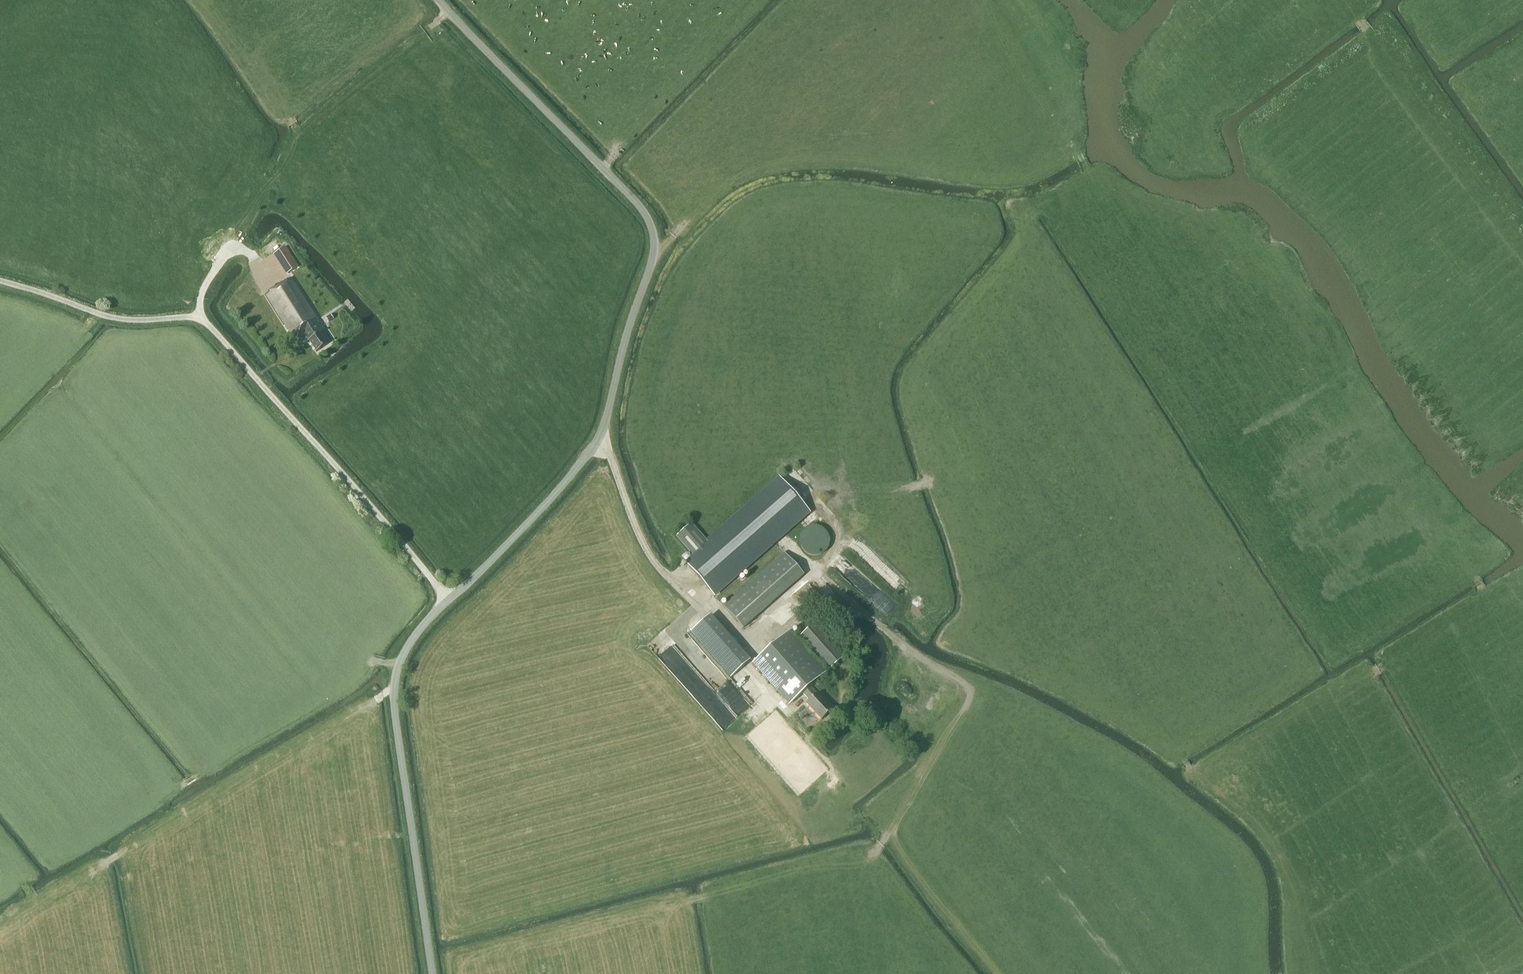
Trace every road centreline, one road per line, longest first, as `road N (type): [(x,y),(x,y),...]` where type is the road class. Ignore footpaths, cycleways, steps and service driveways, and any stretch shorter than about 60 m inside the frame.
road 1 (unclassified): [(432,973),(396,719),(397,671),(419,631),(600,434),(653,246),(642,212),(439,0)]

